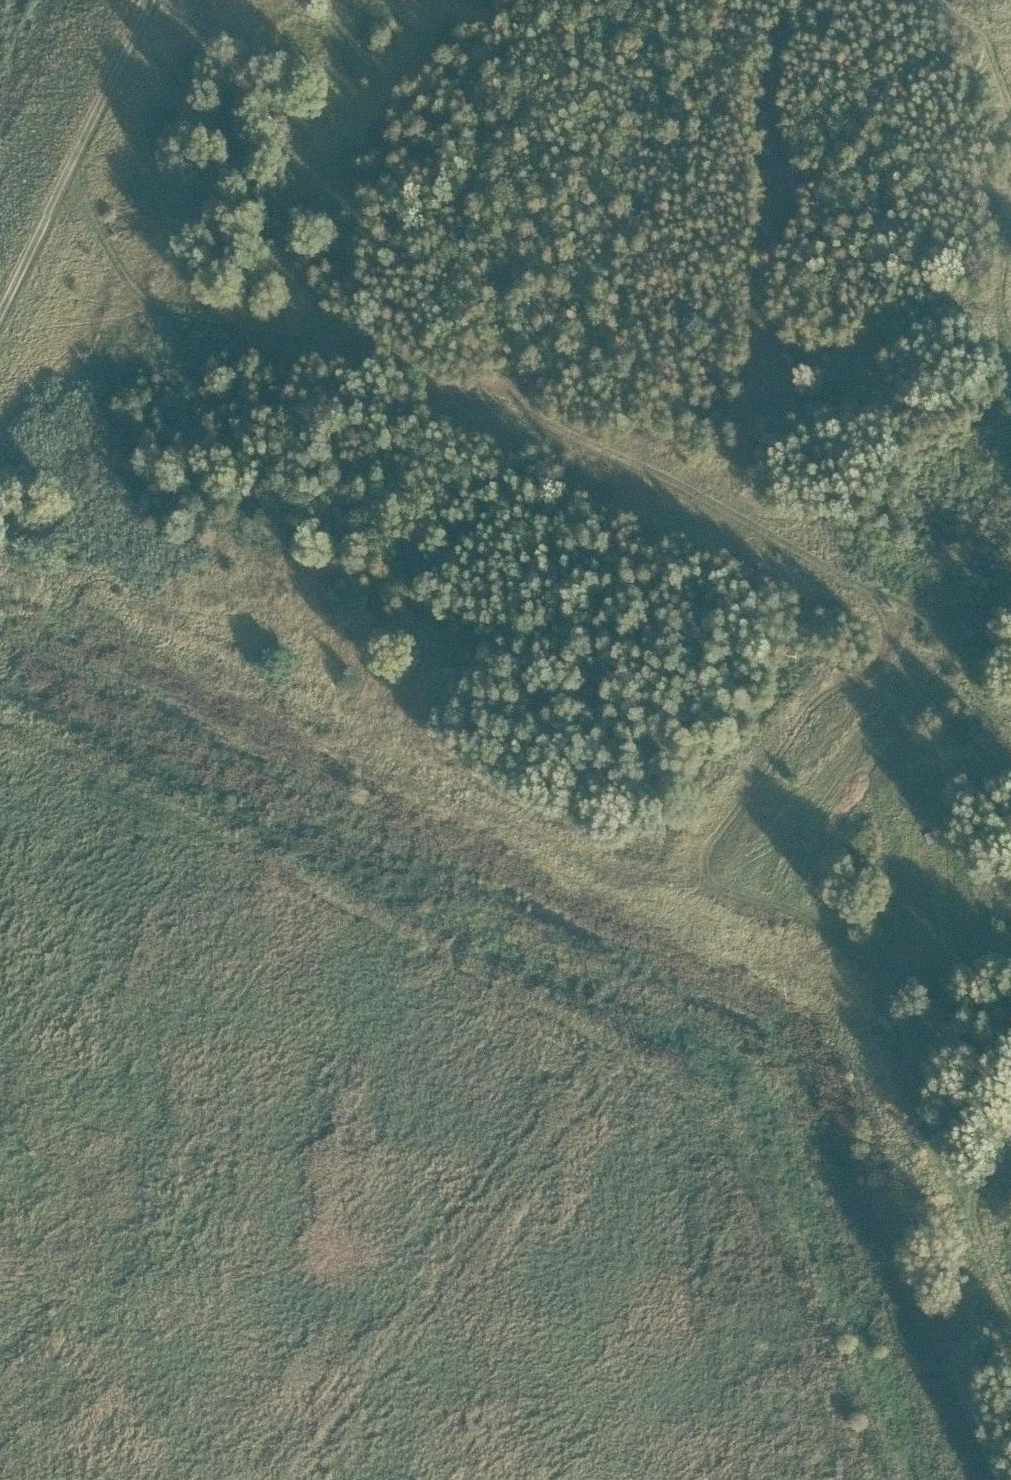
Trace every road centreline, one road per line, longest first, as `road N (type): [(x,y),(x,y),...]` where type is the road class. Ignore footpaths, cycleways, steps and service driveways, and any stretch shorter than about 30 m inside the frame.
road 1 (track): [(957,1479),(806,1127),(715,1035),(542,931),(0,647)]
road 2 (track): [(0,325),(158,0)]

